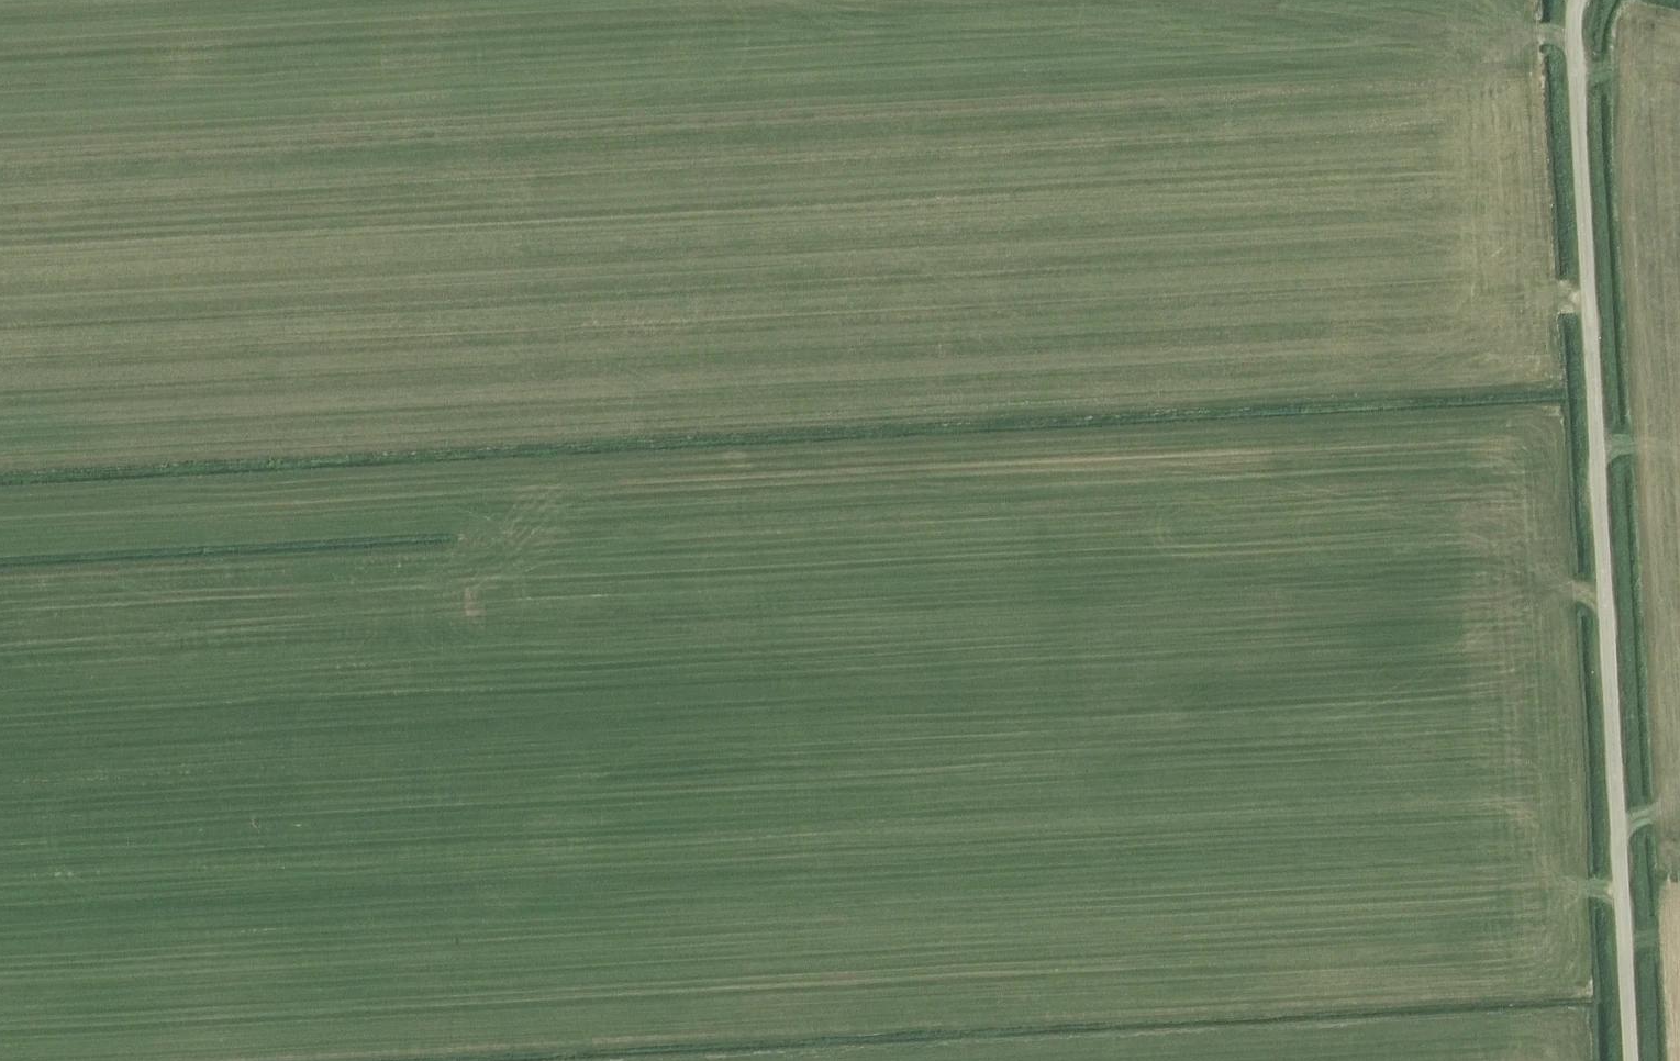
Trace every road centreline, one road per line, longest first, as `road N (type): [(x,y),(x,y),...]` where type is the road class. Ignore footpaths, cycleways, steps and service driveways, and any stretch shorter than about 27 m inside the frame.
road 1 (unclassified): [(1633,1060),(1574,20),(1579,0)]

